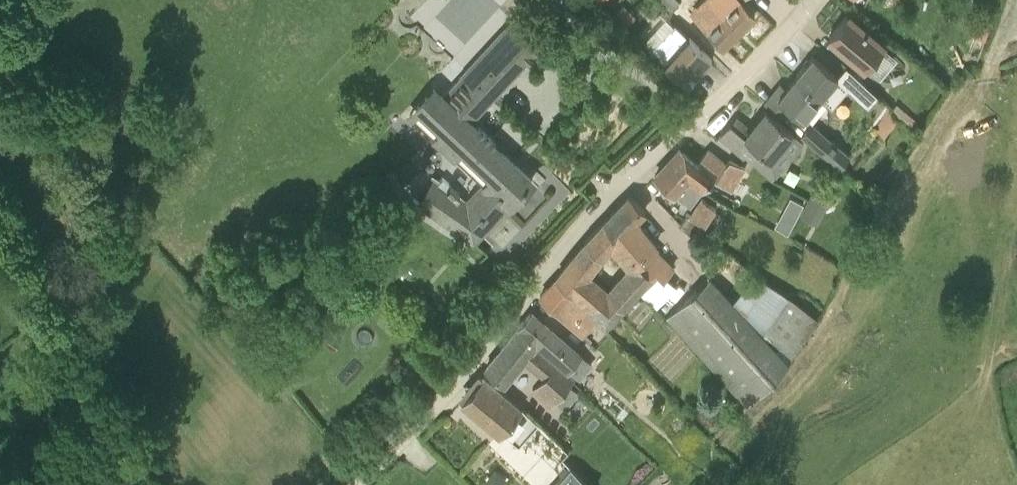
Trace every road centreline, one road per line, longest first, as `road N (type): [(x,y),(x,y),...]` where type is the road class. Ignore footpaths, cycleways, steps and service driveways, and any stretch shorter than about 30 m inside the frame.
road 1 (residential): [(356,484),(469,370),(598,210),(814,0)]
road 2 (track): [(693,121),(643,74),(600,48),(566,0)]

